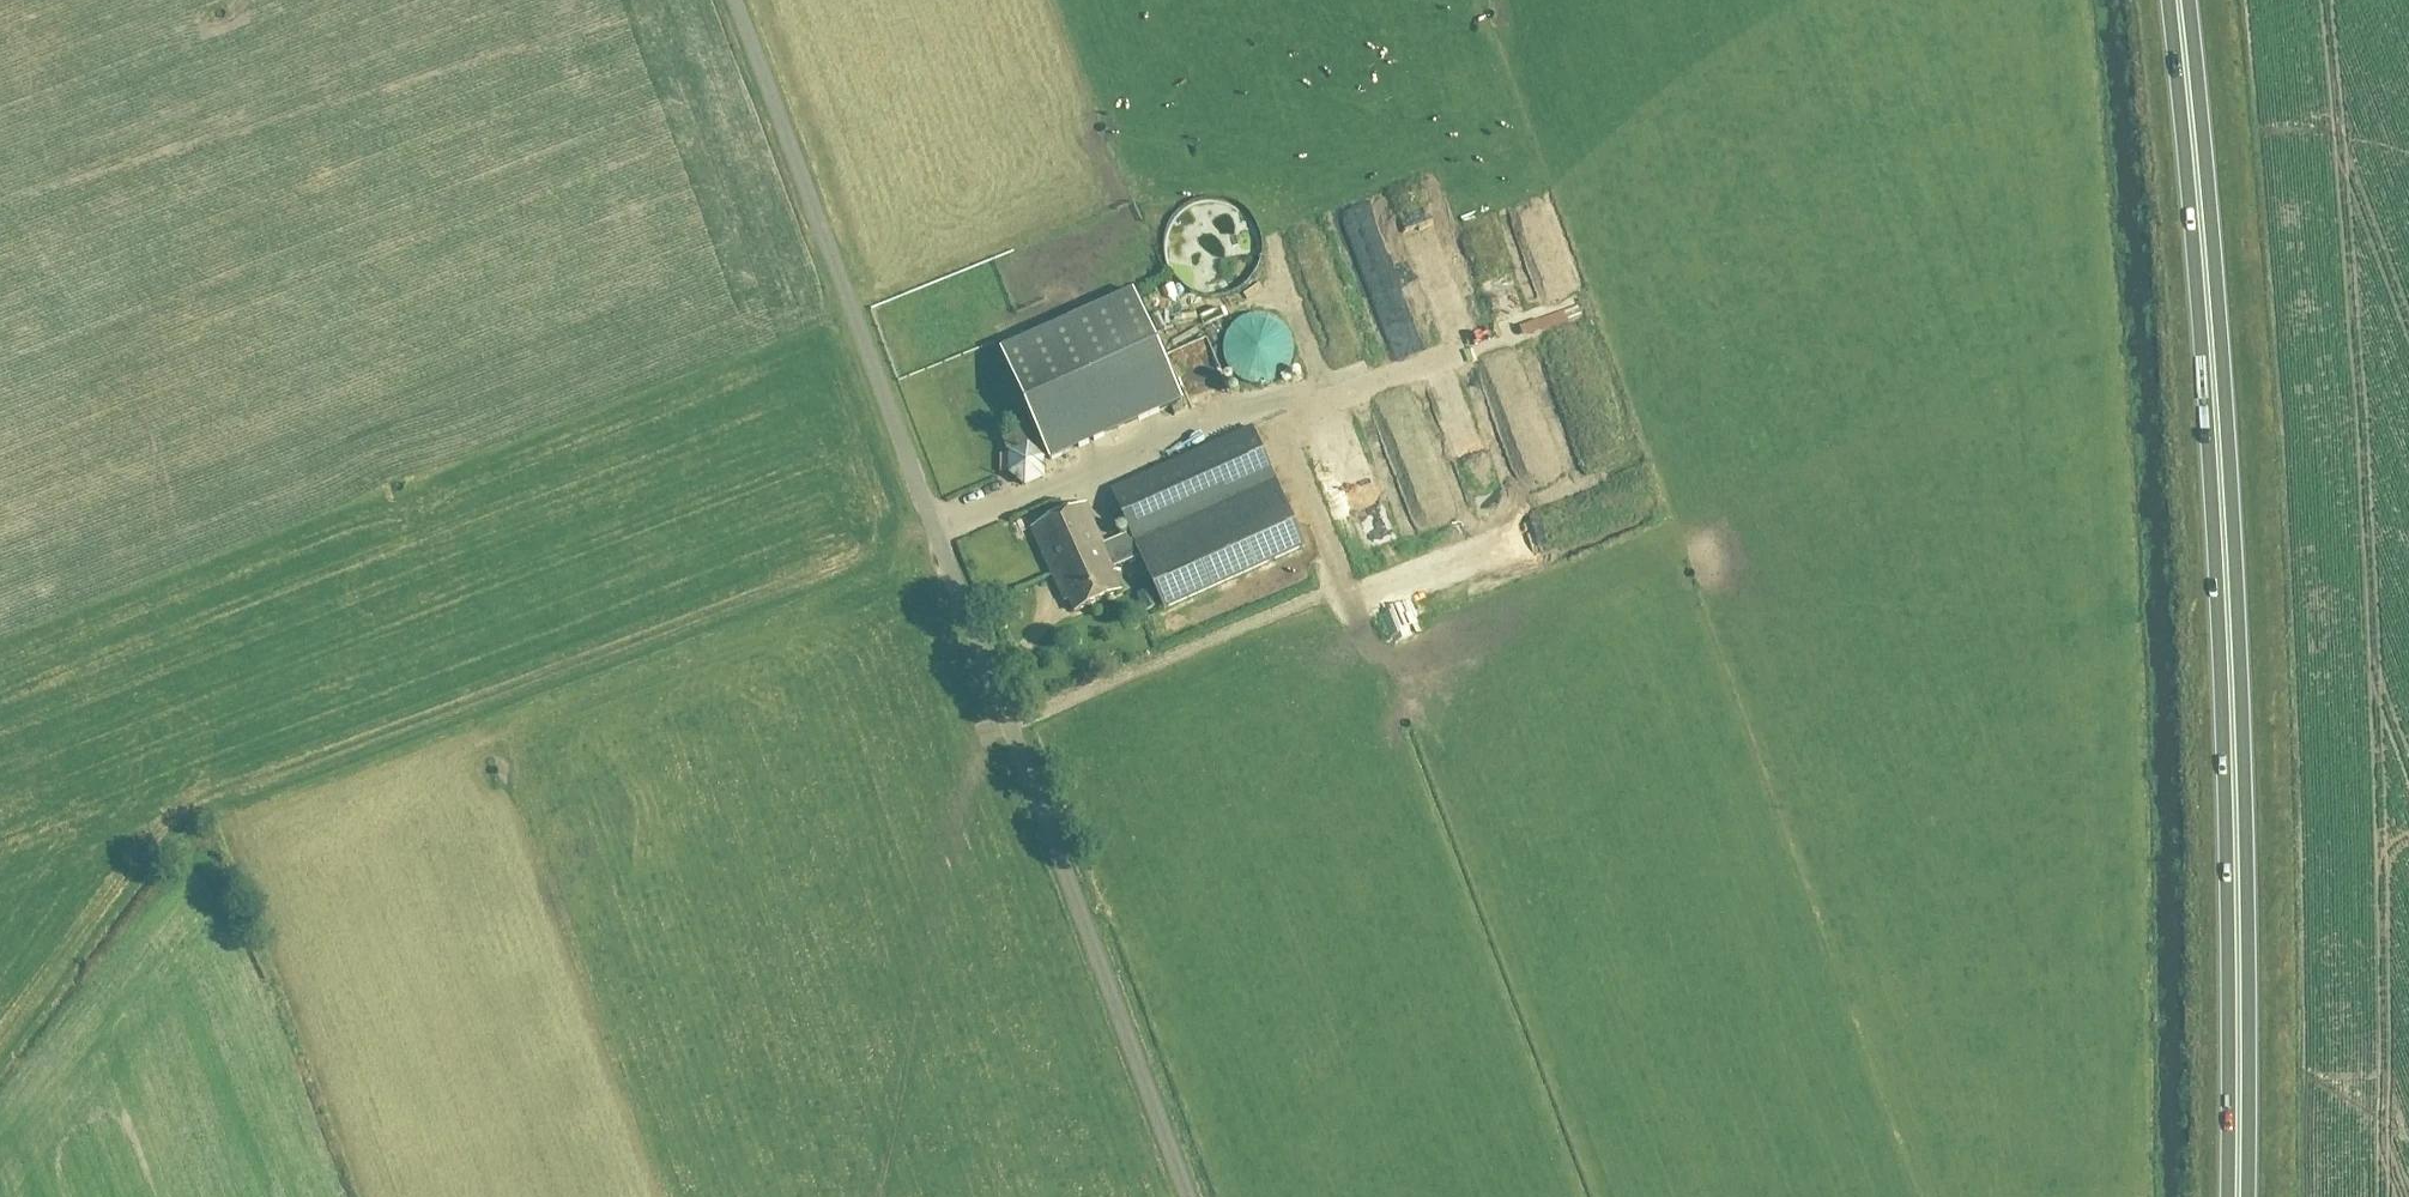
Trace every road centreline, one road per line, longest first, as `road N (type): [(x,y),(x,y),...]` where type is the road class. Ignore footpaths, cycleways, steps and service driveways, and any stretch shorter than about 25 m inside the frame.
road 1 (unclassified): [(1191,1196),(737,0)]
road 2 (trunk): [(2243,1196),(2222,489),(2179,0)]

